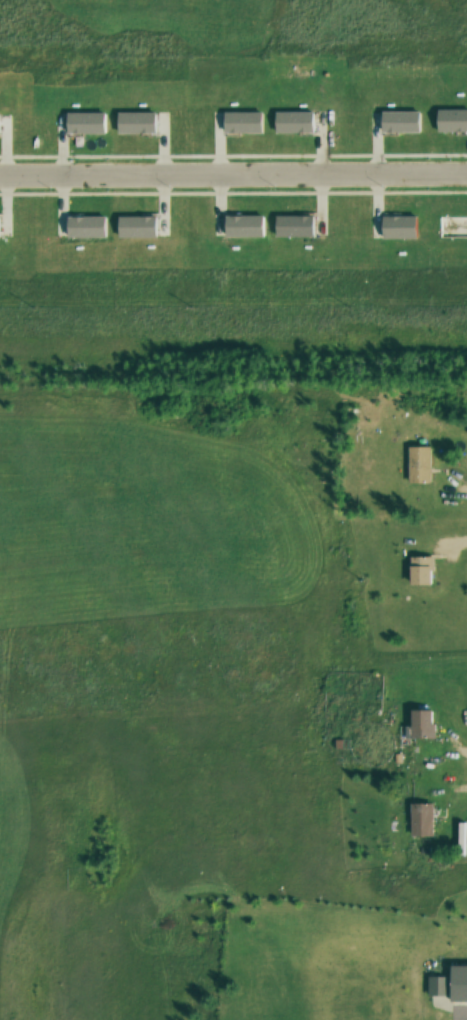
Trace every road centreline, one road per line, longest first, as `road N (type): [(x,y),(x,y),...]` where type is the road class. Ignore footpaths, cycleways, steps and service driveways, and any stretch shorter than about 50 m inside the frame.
road 1 (residential): [(466,168),(0,172)]

